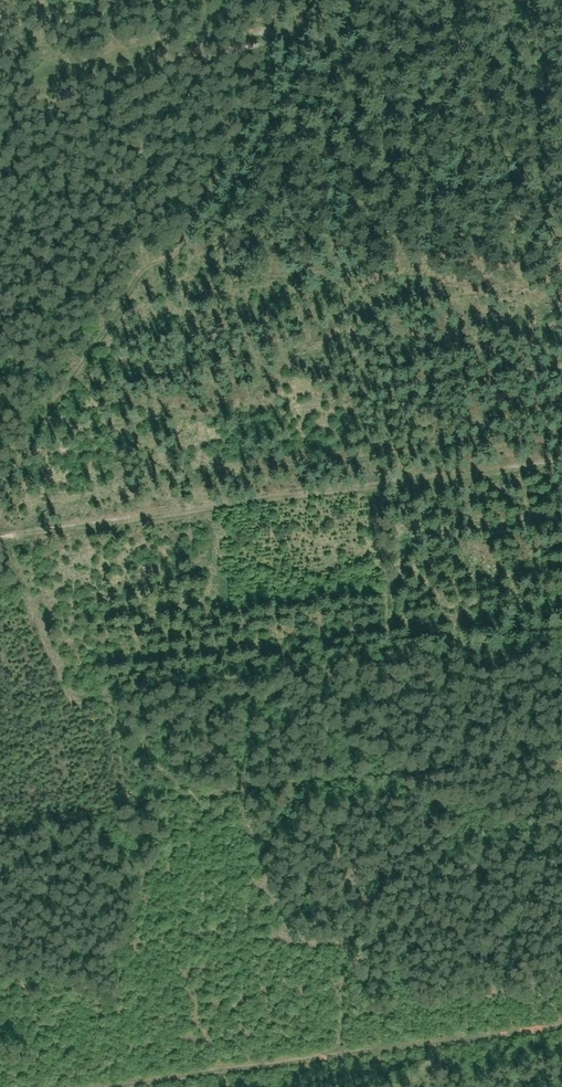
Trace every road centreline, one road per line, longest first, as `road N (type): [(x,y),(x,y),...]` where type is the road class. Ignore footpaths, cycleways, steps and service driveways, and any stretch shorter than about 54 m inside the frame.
road 1 (track): [(0,528),(561,443)]

